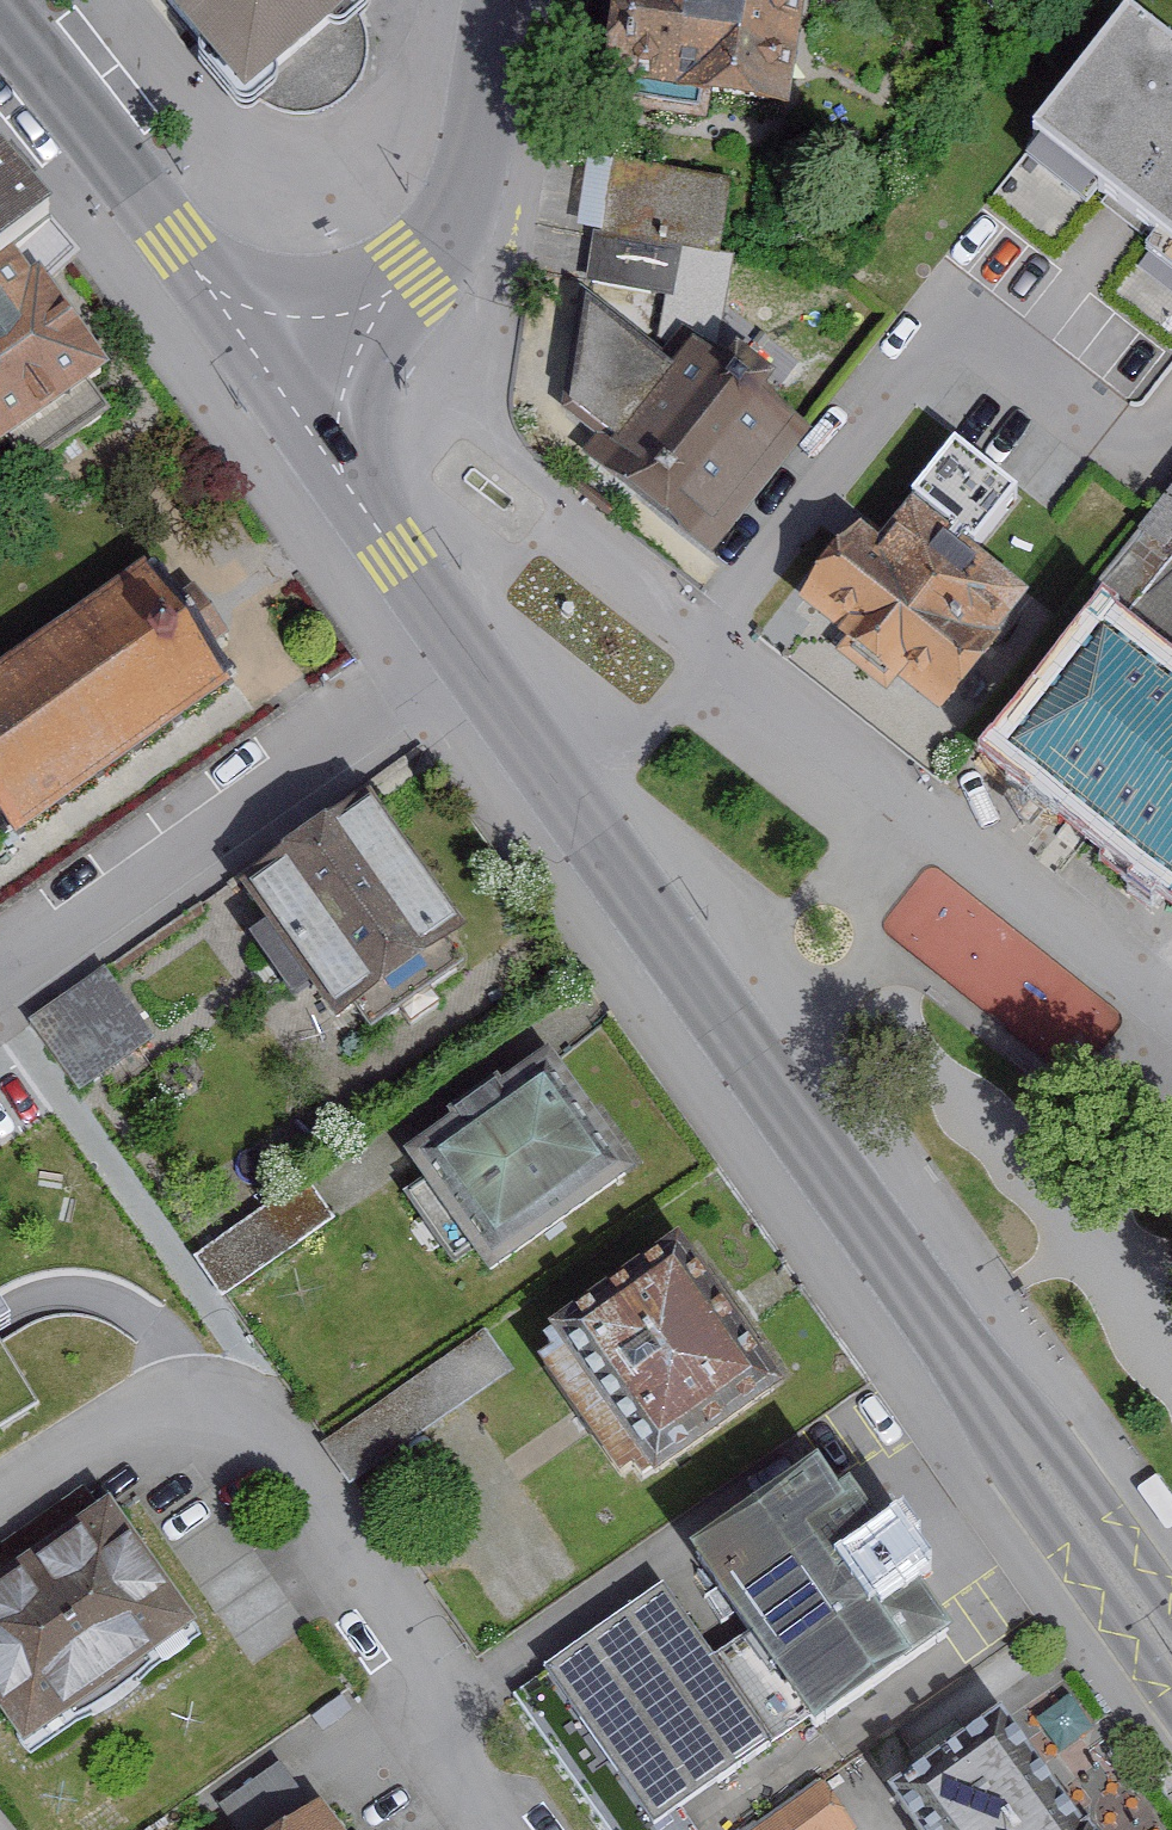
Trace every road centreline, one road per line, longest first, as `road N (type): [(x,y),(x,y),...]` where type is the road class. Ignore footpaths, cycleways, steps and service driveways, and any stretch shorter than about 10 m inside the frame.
road 1 (secondary): [(1171,1646),(456,648),(283,388)]
road 2 (residential): [(516,1829),(335,1549),(225,1444),(138,1445),(0,1538)]
road 3 (residential): [(1171,1037),(697,642)]
road 4 (secondary): [(283,388),(0,18)]
road 5 (tertiary): [(505,0),(461,203),(411,273),(283,388)]

